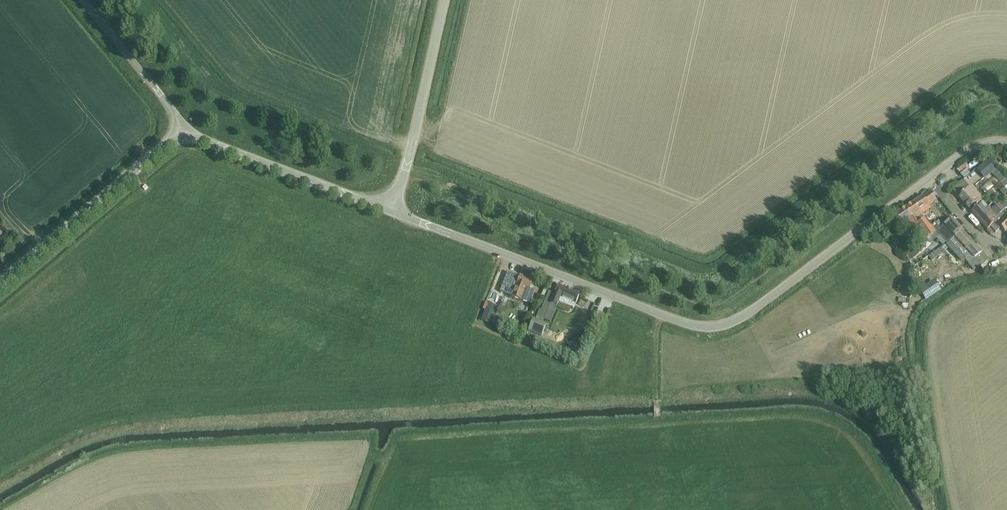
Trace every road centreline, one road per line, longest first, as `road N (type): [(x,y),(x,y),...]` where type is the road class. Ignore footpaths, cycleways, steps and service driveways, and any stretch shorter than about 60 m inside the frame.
road 1 (track): [(217,96),(697,276),(728,266),(973,81),(1006,79)]
road 2 (tertiary): [(392,211),(713,327),(744,317),(927,180)]
road 3 (unclassified): [(0,284),(185,131)]
road 4 (tertiary): [(392,211),(185,131)]
road 5 (unclassified): [(392,211),(443,0)]
road 6 (tertiary): [(185,131),(83,0)]
road 7 (track): [(138,0),(217,96)]

